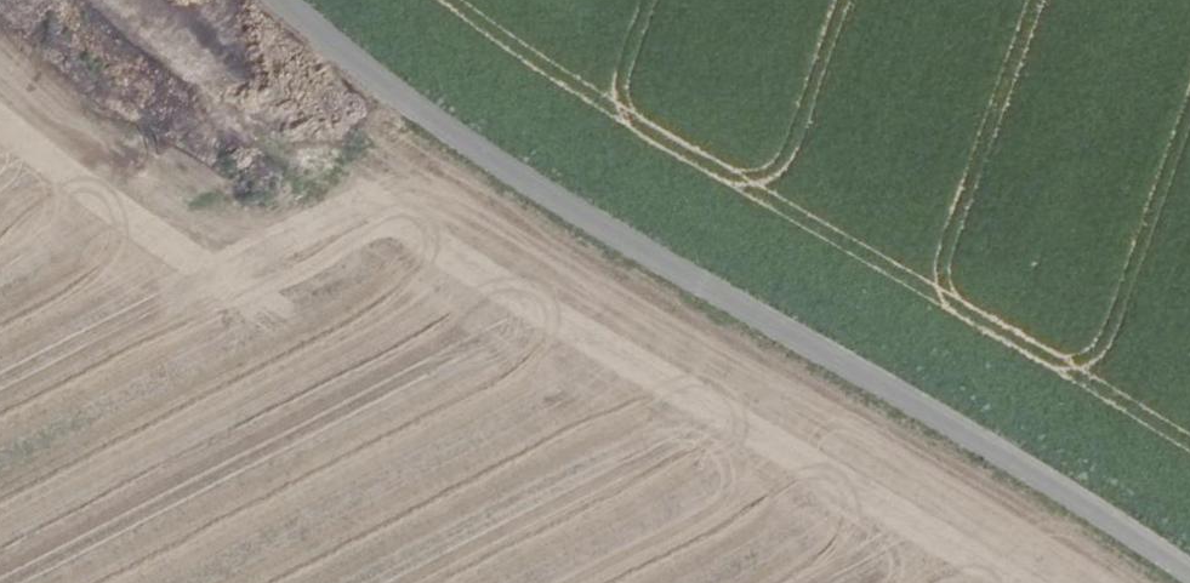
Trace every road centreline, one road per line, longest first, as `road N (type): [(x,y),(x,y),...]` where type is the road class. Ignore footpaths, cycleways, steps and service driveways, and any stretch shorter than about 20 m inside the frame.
road 1 (unclassified): [(1189,577),(927,408),(593,224),(404,97),(280,0)]

